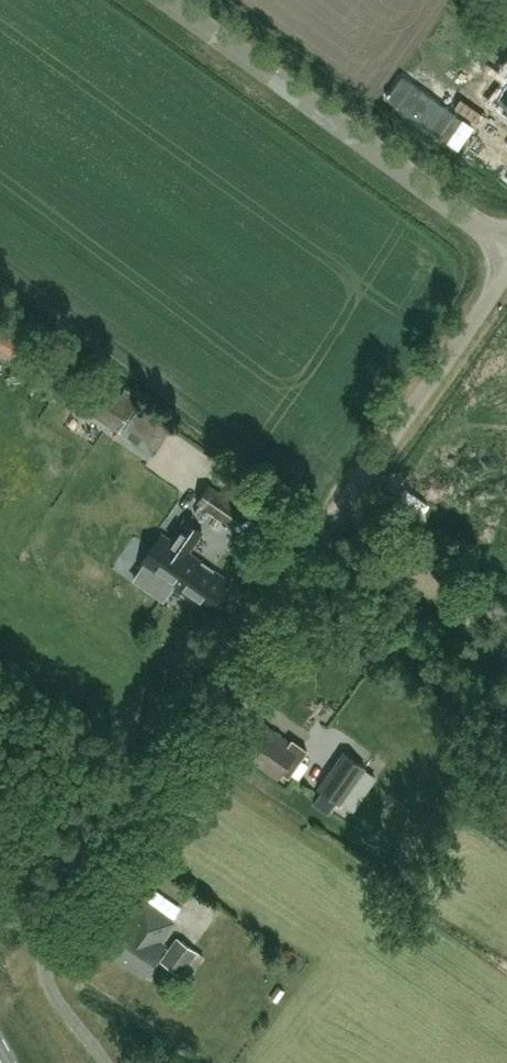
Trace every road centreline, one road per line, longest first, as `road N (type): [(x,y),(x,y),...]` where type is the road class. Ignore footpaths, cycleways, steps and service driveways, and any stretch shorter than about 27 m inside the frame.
road 1 (unclassified): [(105,1062),(46,982),(54,915),(506,271)]
road 2 (unclassified): [(506,248),(167,0)]

